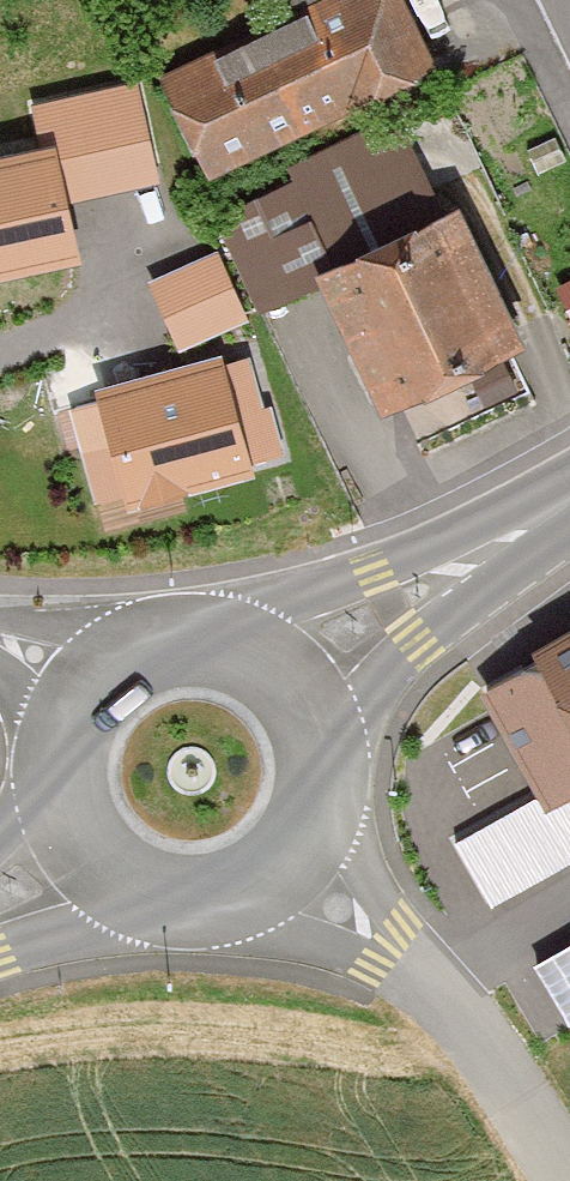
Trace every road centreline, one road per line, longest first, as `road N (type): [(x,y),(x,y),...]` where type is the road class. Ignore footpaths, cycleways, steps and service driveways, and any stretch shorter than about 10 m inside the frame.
road 1 (primary): [(85,852),(115,884),(153,905),(196,913),(240,907),(279,887),(310,857),(330,815),(335,768),(324,723),(299,684)]
road 2 (track): [(310,857),(397,938),(565,1180)]
road 3 (primary): [(299,684),(427,580),(569,494)]
road 4 (primary): [(299,684),(263,657),(220,643),(175,643),(133,658),(98,686)]
road 5 (primary): [(98,686),(74,723),(63,767),(67,811),(85,852)]

